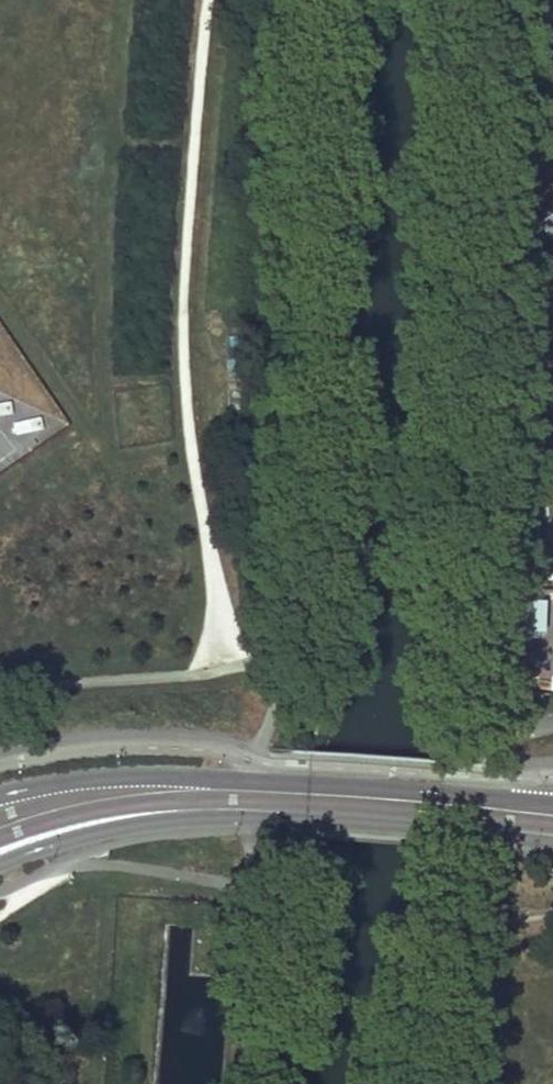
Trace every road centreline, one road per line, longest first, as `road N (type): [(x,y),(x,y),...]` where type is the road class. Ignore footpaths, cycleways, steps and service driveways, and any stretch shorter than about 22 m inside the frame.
road 1 (tertiary): [(0,862),(110,829),(199,818),(552,839)]
road 2 (tertiary): [(552,804),(171,776),(80,778),(0,794)]

